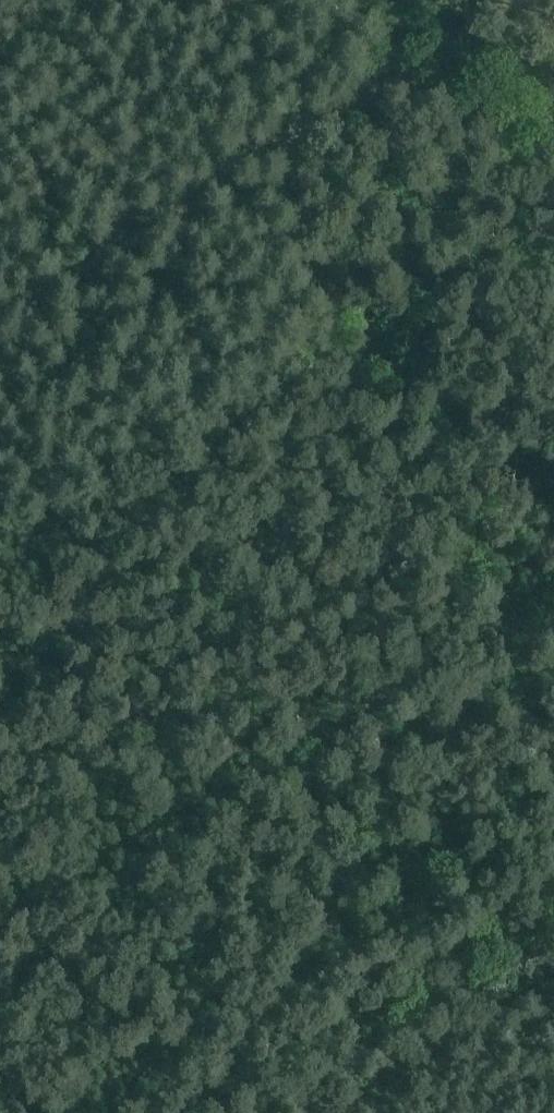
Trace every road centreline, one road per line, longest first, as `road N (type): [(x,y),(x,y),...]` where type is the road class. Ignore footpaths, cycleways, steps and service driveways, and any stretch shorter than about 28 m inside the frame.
road 1 (track): [(344,1112),(553,984)]

